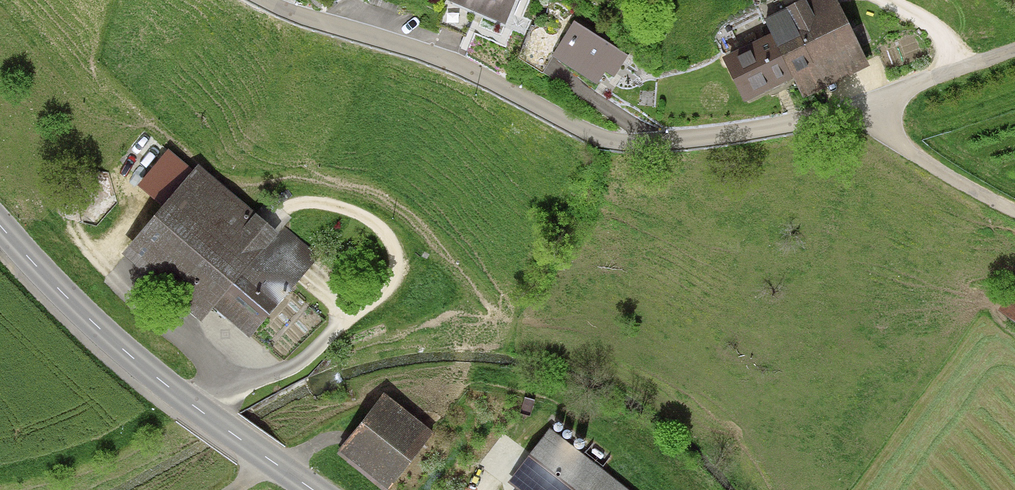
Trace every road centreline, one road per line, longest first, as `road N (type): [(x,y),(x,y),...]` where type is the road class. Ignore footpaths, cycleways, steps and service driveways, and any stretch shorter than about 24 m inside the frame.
road 1 (residential): [(862,113),(694,142),(638,142),(569,129),(415,53),(251,0)]
road 2 (tertiary): [(309,489),(167,393),(0,230)]
road 3 (track): [(347,316),(397,281),(393,246),(355,211),(310,202),(292,205),(284,218)]
road 4 (unclassified): [(862,113),(961,187),(1014,209)]
road 5 (unclassified): [(1014,49),(862,113)]

